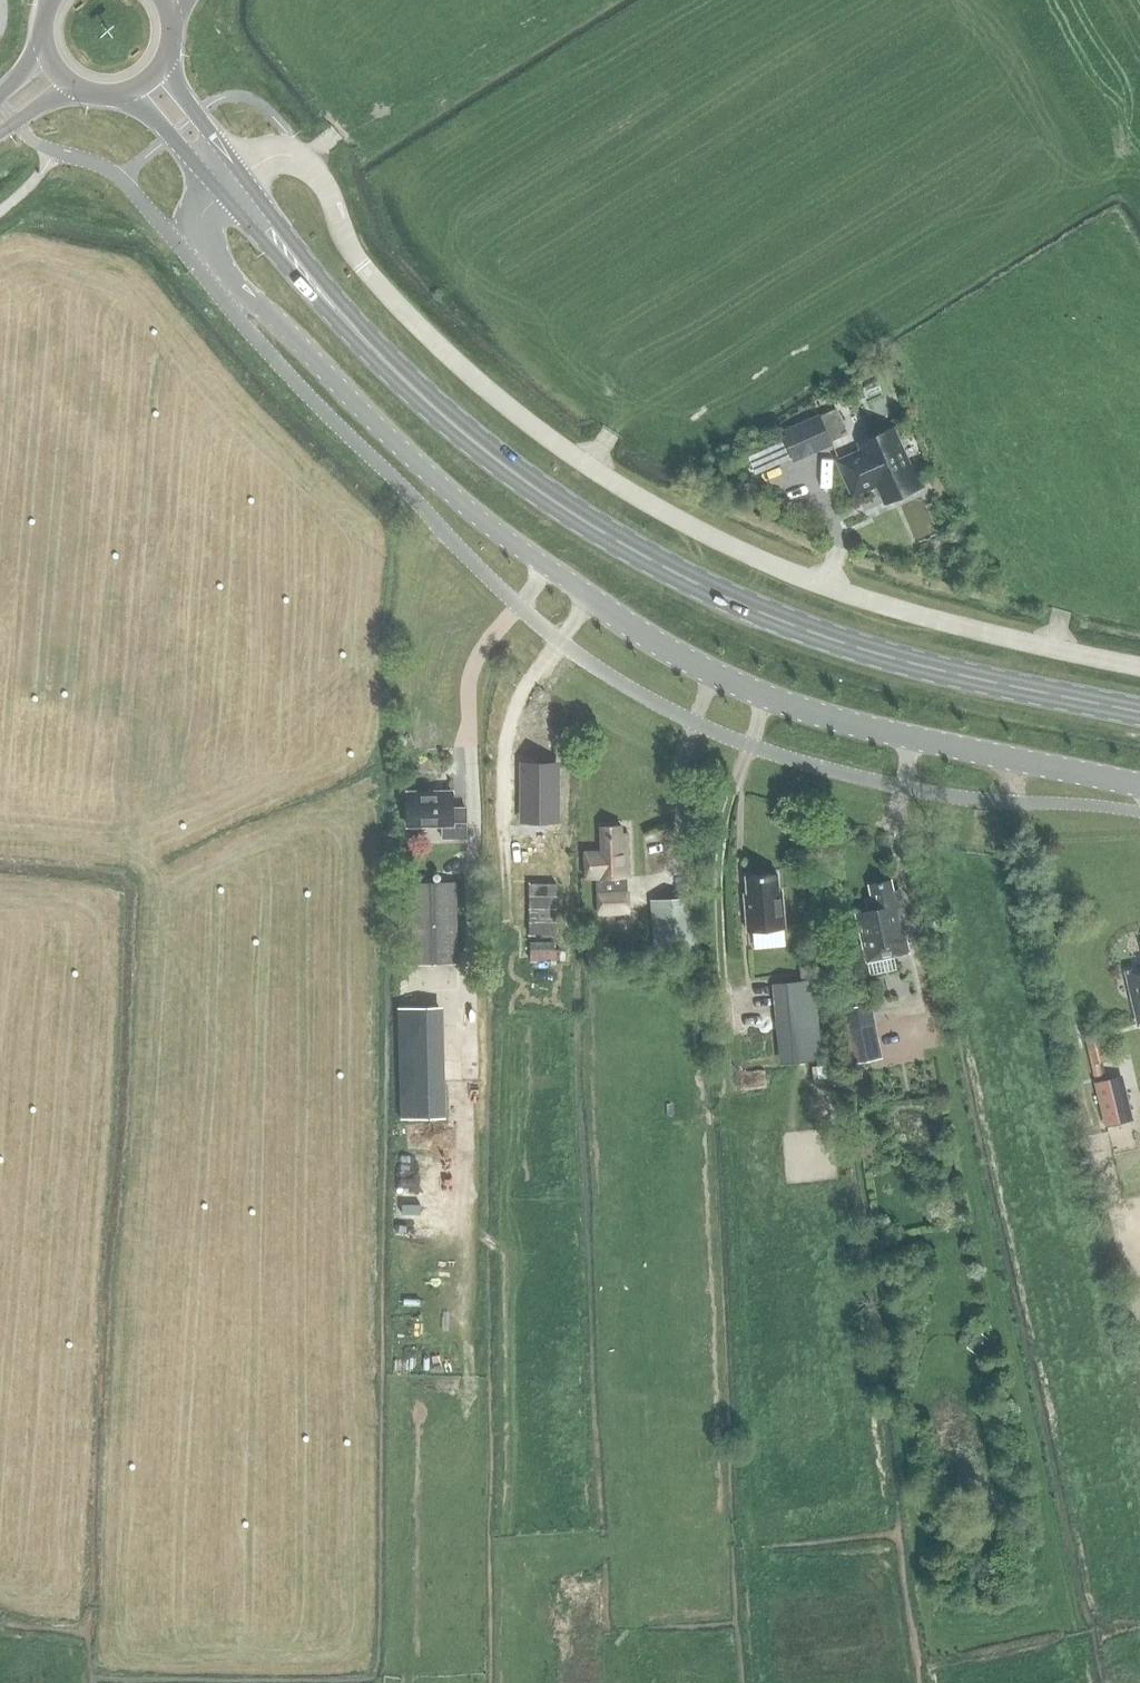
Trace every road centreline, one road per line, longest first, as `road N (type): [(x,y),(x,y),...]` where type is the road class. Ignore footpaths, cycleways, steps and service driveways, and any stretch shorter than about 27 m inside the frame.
road 1 (unclassified): [(221,193),(201,216),(201,241),(248,296),(454,498),(636,632),(711,673),(835,720),(1139,785)]
road 2 (unclassified): [(242,175),(271,158),(305,160),(328,188),(361,266),(415,324),(543,436),(684,524),(896,610),(1139,667)]
road 3 (primary): [(1139,712),(840,641),(649,559),(464,434),(331,304)]
road 4 (primary): [(221,193),(288,272),(331,304)]
road 5 (primary): [(331,304),(242,175)]
road 6 (primary): [(120,95),(170,135),(221,193)]
road 7 (primary): [(242,175),(162,66)]

